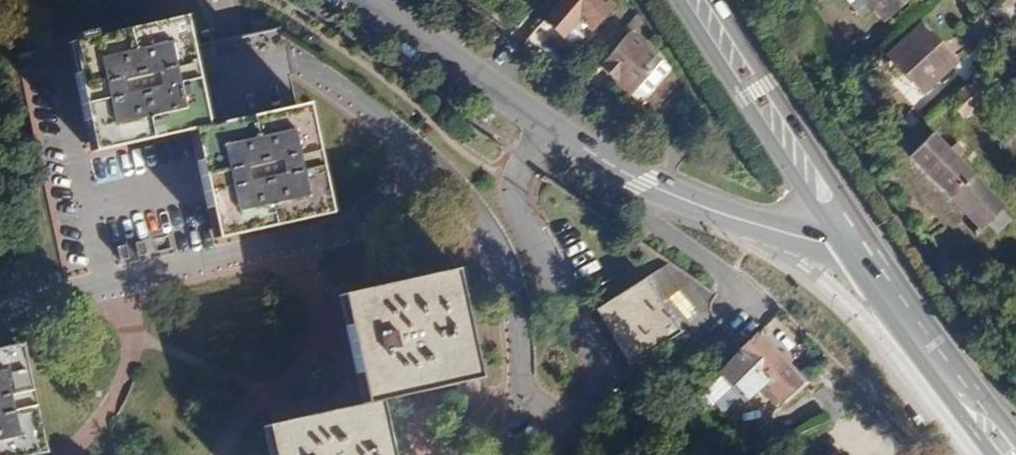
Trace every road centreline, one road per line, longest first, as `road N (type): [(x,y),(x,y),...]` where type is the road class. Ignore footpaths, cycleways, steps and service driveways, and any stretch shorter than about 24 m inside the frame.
road 1 (tertiary): [(351,0),(508,110),(647,185),(801,239),(836,242)]
road 2 (primary): [(678,0),(836,242)]
road 3 (primary): [(863,229),(714,0)]
road 4 (primary): [(836,242),(992,454)]
road 5 (primary): [(1015,435),(863,229)]

